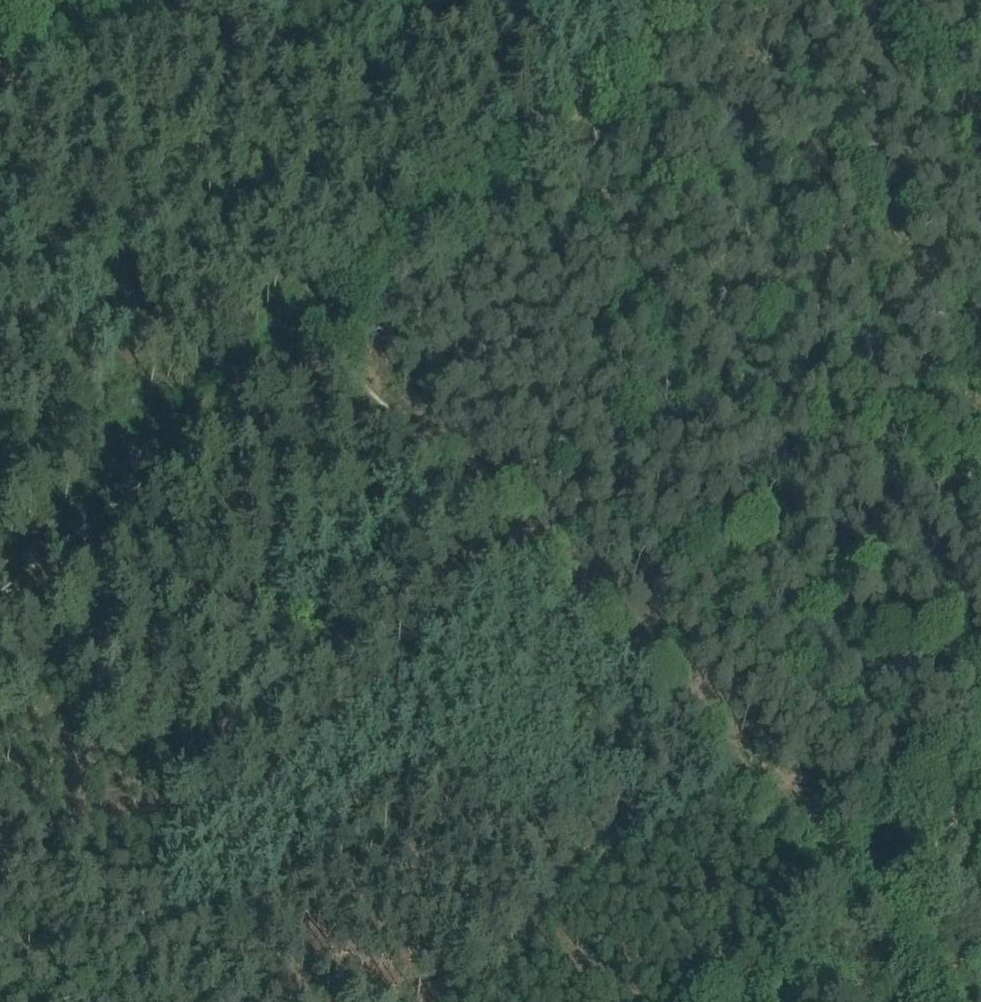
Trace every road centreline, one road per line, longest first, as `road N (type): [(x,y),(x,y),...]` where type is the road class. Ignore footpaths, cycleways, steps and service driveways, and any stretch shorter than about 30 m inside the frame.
road 1 (track): [(873,892),(980,777)]
road 2 (track): [(771,1001),(873,892)]

